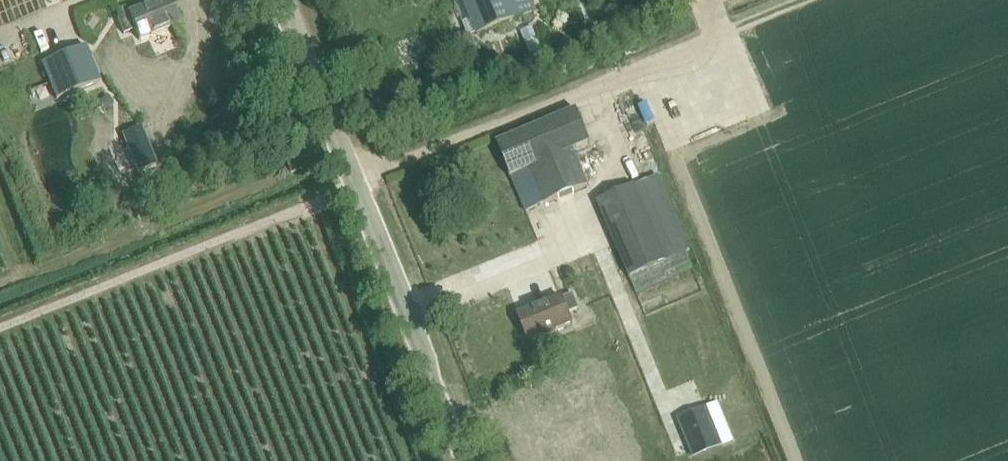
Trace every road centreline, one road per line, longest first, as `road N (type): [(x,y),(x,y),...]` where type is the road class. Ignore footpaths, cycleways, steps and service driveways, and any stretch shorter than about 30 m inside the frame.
road 1 (unclassified): [(462,460),(277,0)]

